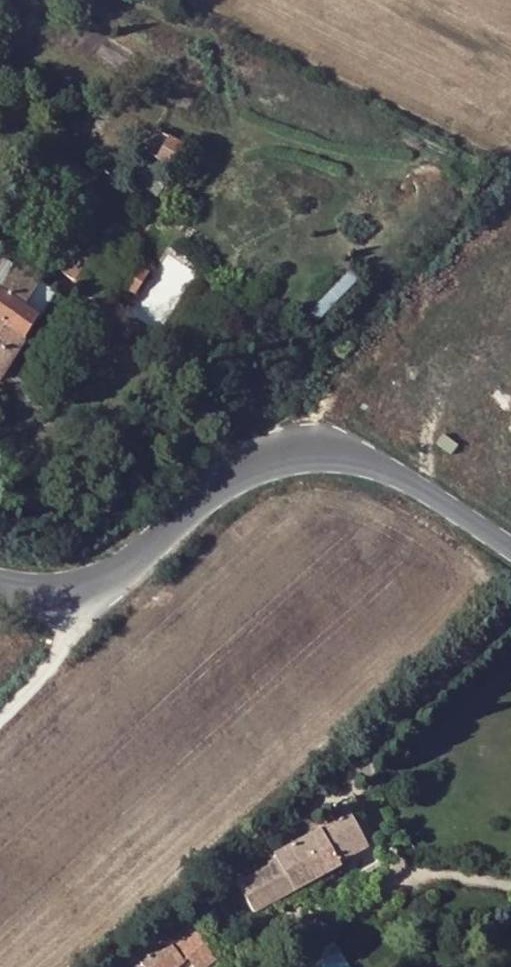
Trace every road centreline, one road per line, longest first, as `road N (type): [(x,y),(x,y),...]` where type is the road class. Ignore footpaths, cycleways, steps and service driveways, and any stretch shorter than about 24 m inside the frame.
road 1 (unclassified): [(510,548),(409,480),(306,453),(226,488),(109,586)]
road 2 (unclassified): [(0,699),(109,586)]

